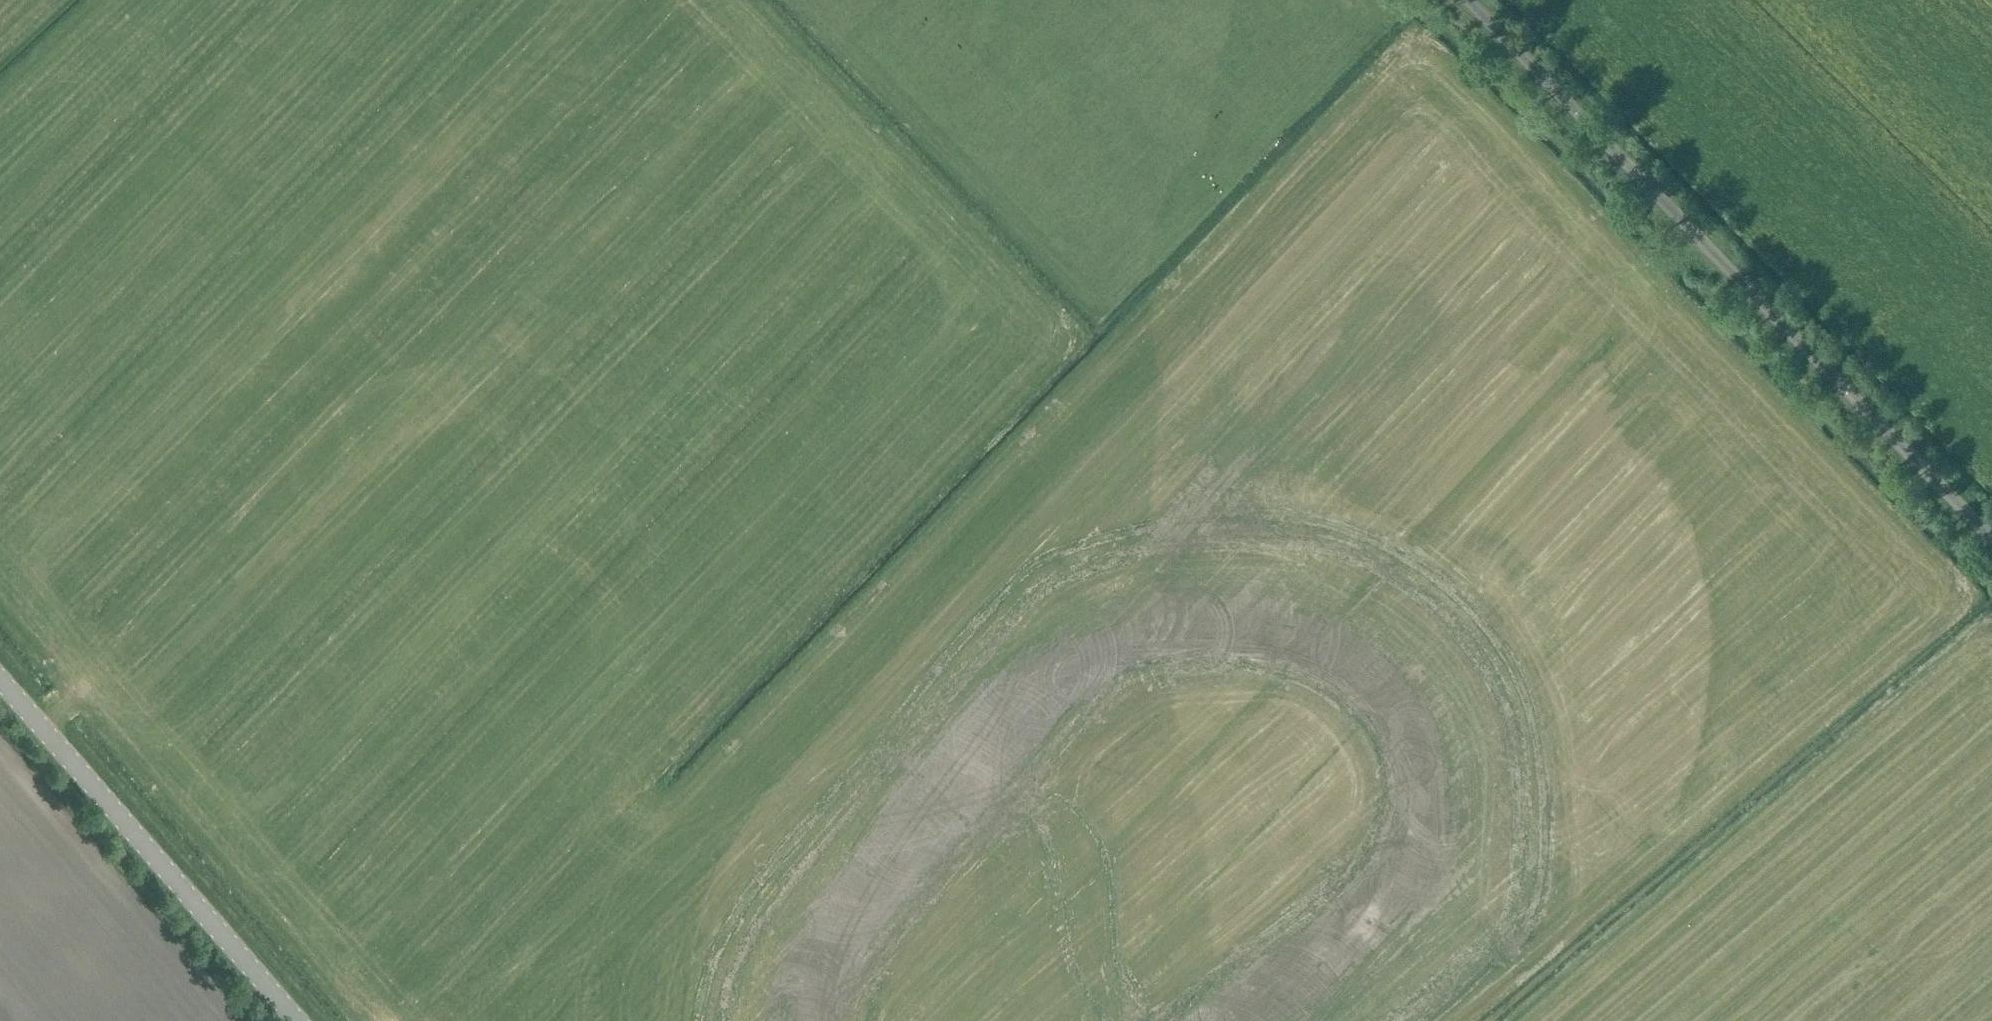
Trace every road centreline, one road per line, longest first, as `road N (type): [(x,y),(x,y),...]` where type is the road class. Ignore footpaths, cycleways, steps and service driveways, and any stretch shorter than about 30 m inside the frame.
road 1 (unclassified): [(1991,542),(1463,0)]
road 2 (unclassified): [(292,1020),(0,686)]

